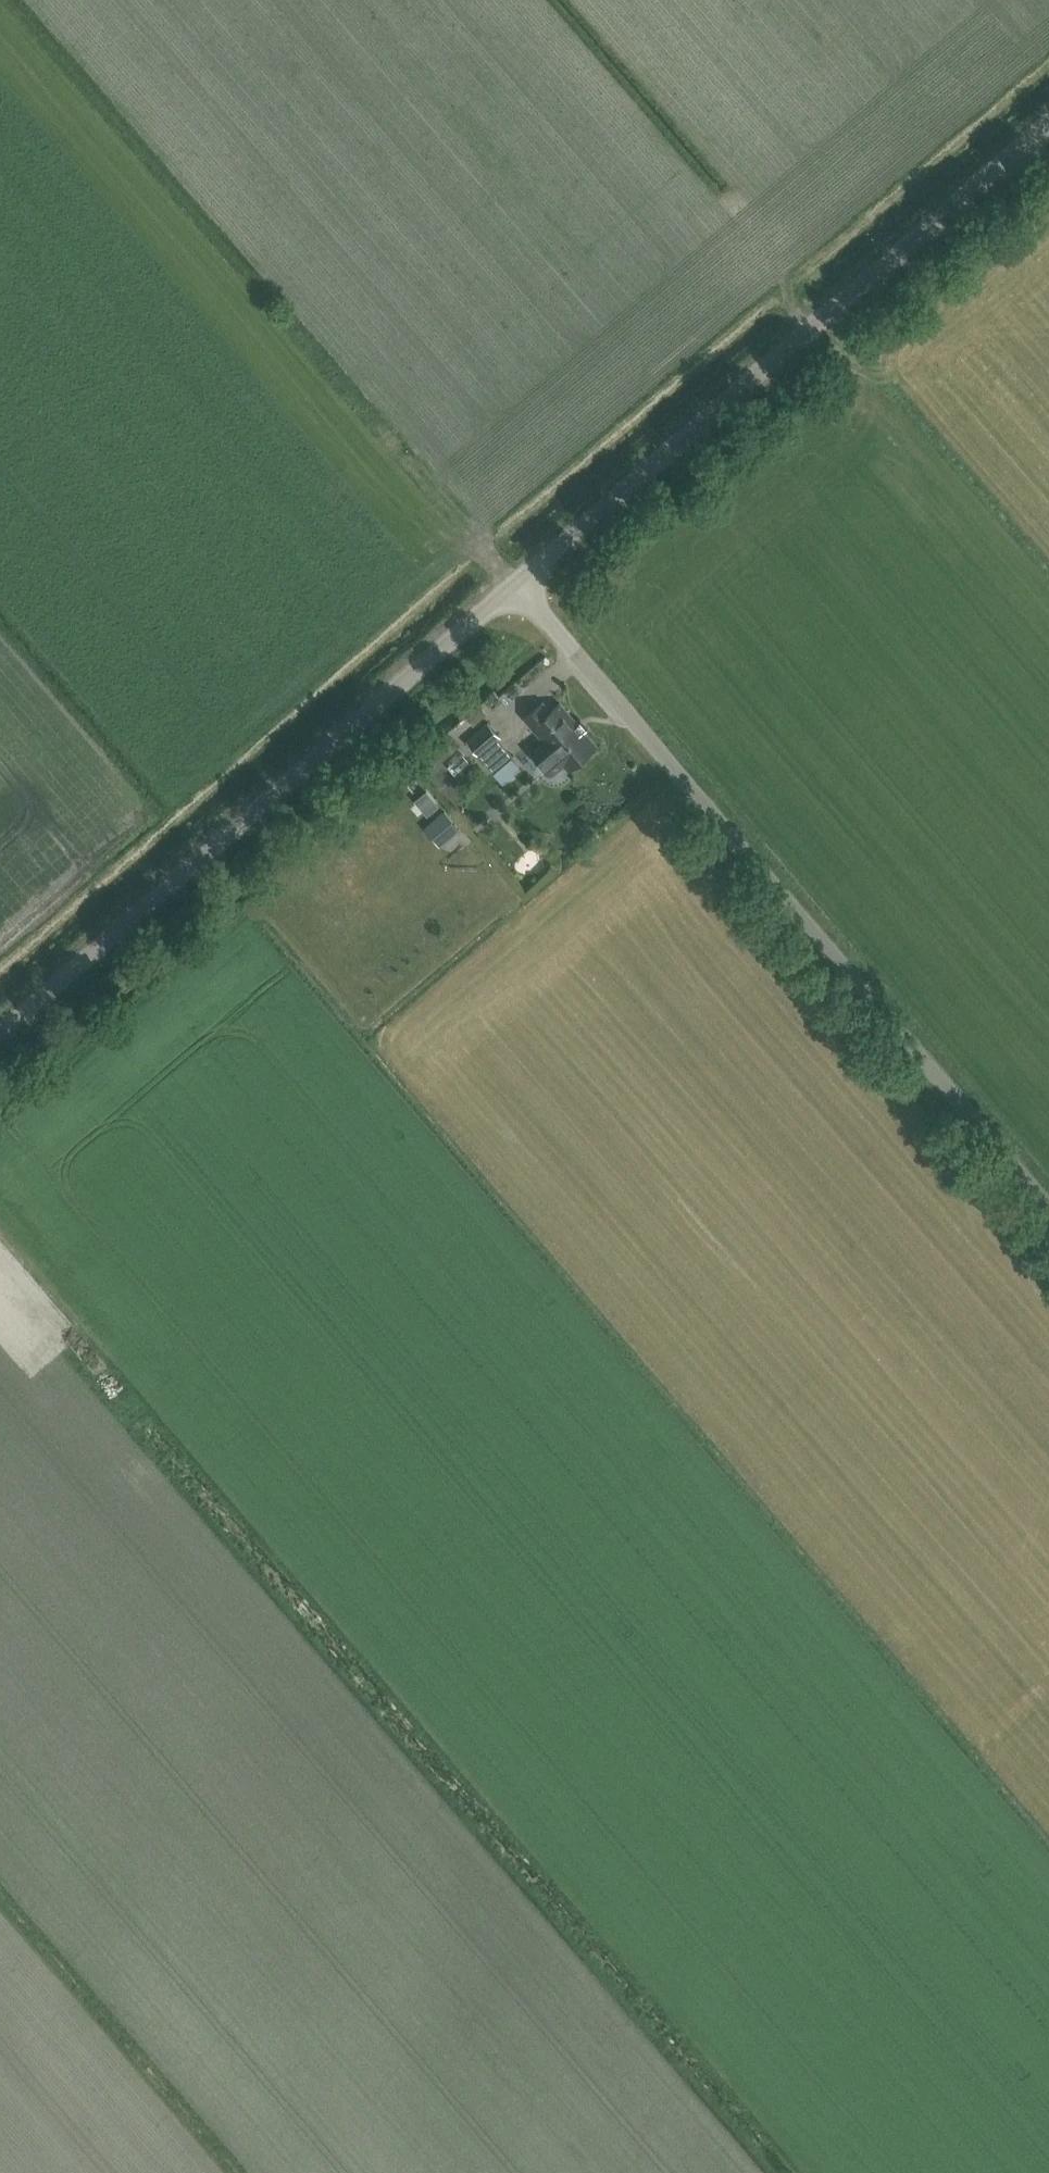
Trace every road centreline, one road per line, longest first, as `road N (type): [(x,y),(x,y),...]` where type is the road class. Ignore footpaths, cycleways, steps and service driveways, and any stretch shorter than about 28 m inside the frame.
road 1 (unclassified): [(1048,1203),(513,580)]
road 2 (unclassified): [(513,580),(1048,123)]
road 3 (unclassified): [(0,1030),(513,580)]

